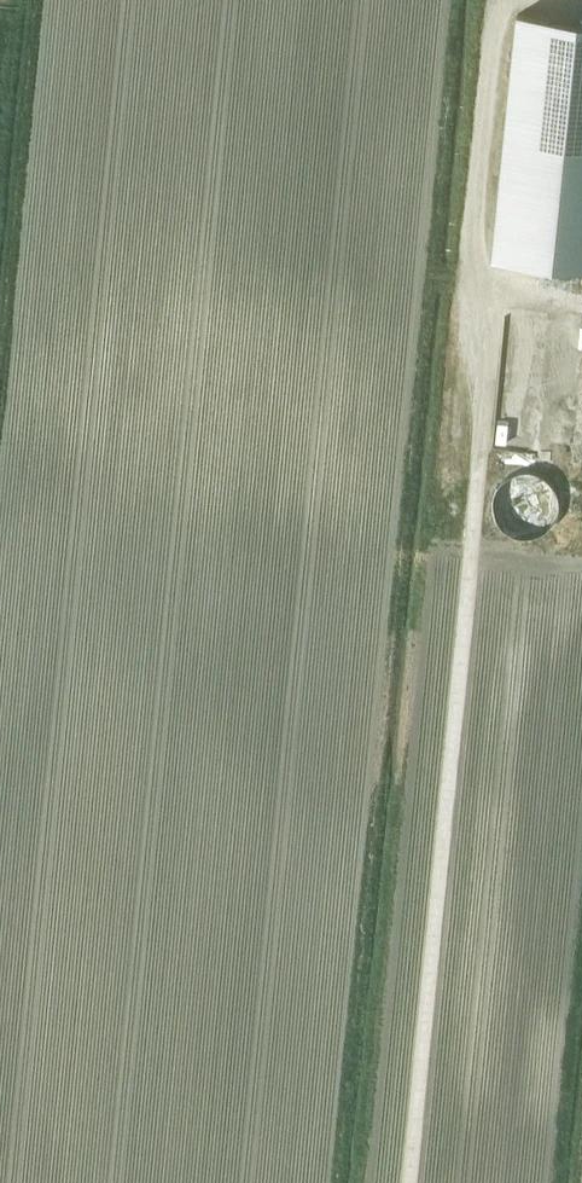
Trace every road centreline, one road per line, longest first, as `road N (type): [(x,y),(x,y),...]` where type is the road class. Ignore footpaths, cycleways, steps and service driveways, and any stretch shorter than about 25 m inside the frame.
road 1 (track): [(409,1182),(481,430),(474,257),(502,0)]

